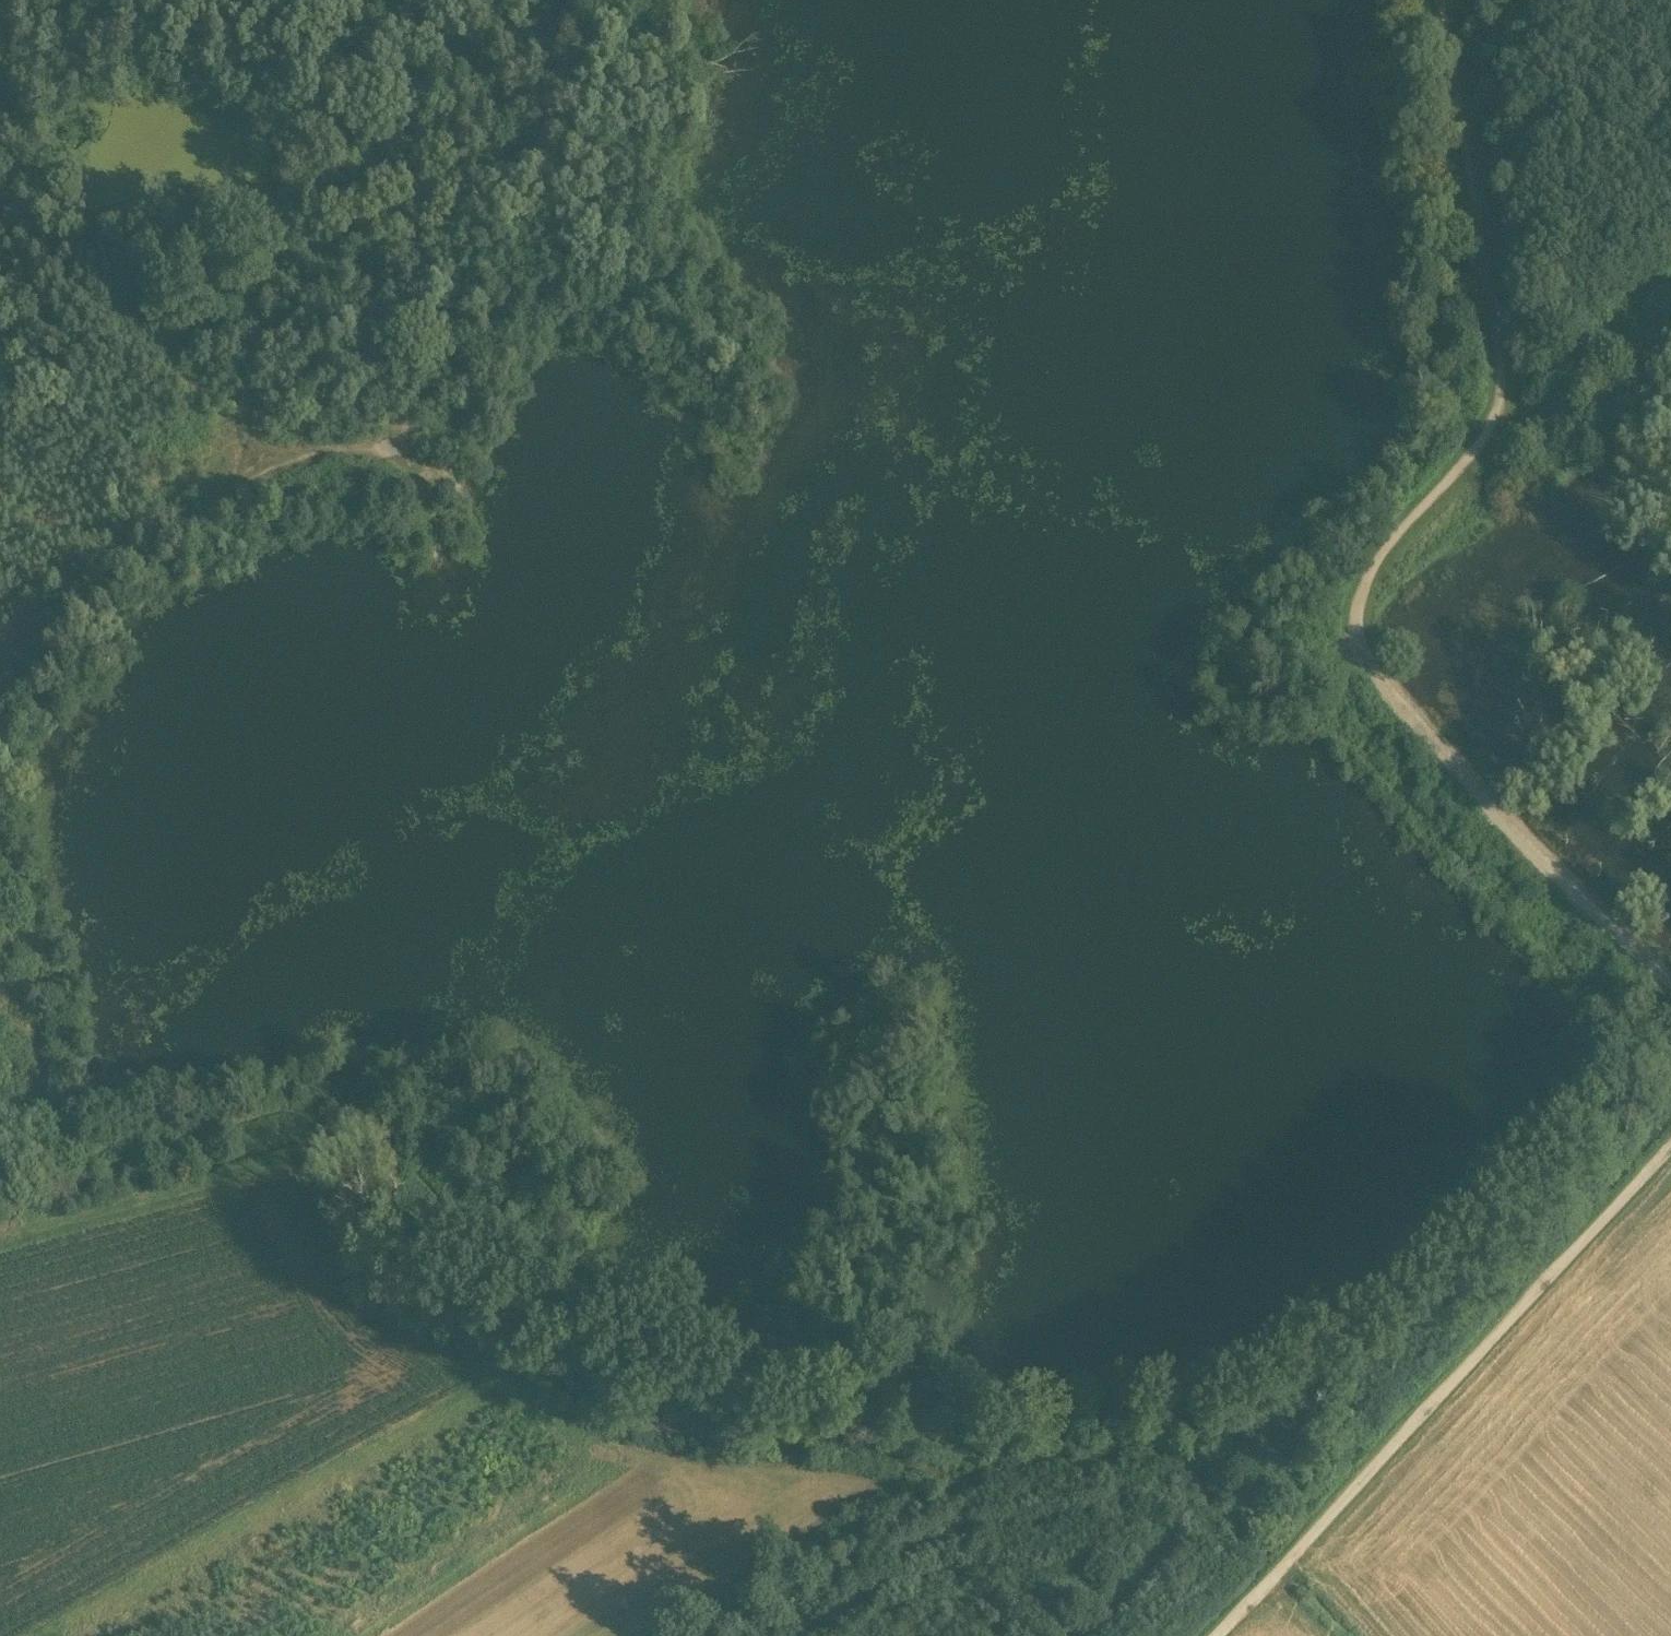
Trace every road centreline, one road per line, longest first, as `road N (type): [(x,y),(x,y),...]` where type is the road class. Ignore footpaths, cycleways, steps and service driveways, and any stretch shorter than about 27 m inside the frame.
road 1 (track): [(1441,0),(1500,378),(1499,420),(1378,560),(1353,627),(1370,668),(1524,839),(1670,981)]
road 2 (track): [(1217,1635),(1670,1146)]
road 3 (track): [(306,1162),(0,1239)]

